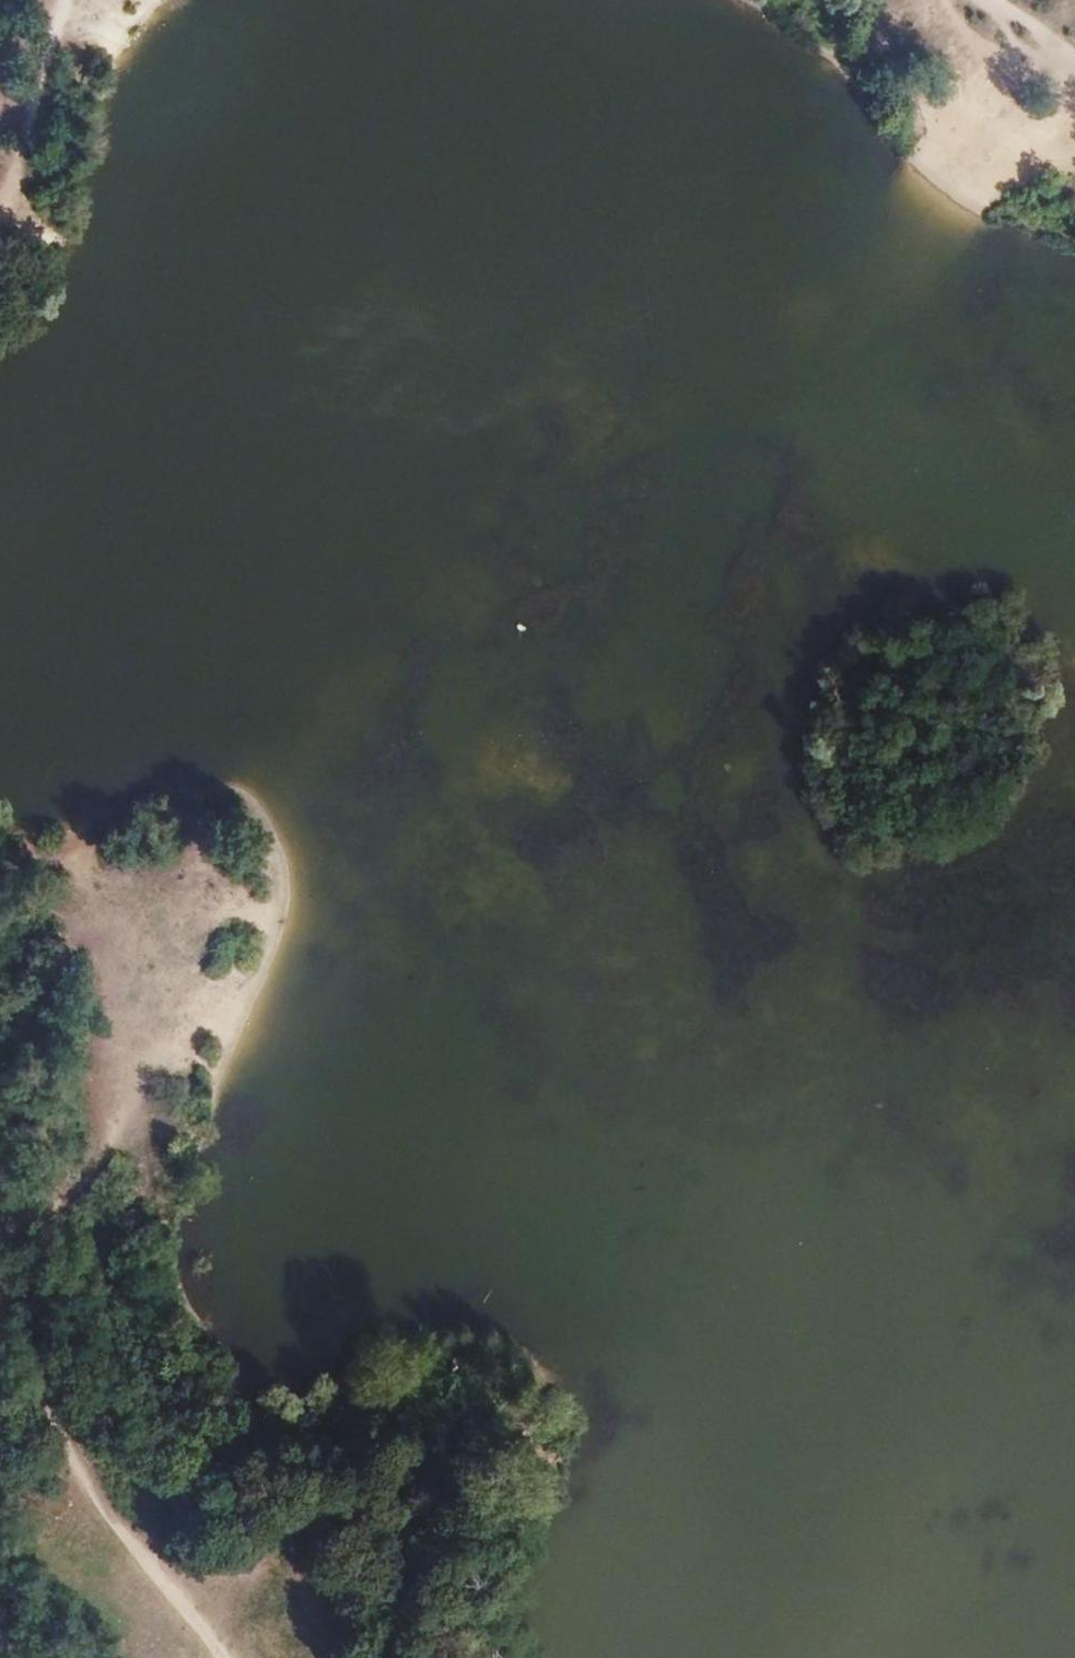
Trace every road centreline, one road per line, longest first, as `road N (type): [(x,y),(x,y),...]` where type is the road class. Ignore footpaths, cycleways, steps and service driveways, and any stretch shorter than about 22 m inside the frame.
road 1 (track): [(226,1657),(124,1530),(67,1441),(0,1305)]
road 2 (track): [(52,234),(15,179),(71,0)]

